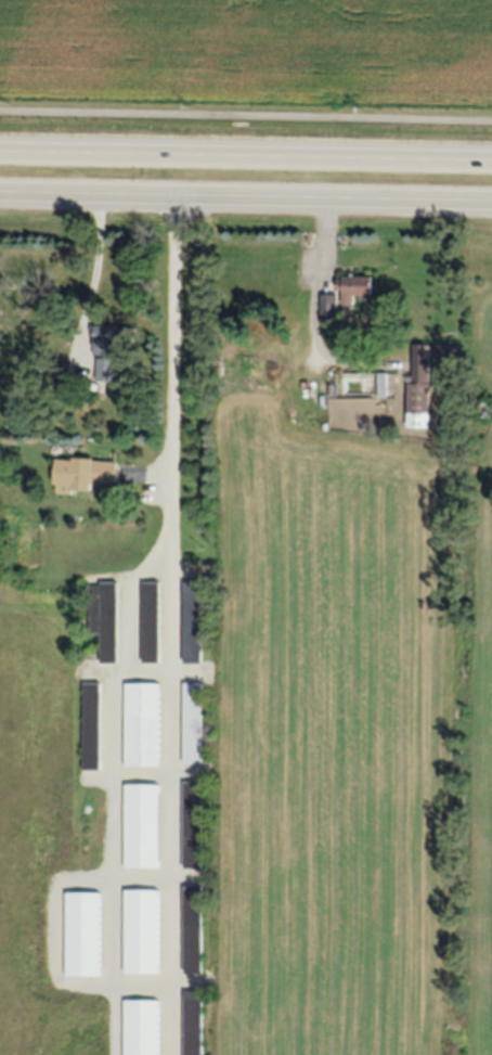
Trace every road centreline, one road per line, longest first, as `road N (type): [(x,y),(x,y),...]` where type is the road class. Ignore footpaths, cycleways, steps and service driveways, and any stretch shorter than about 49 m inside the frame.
road 1 (trunk): [(0,189),(491,200)]
road 2 (trunk): [(491,158),(0,149)]

